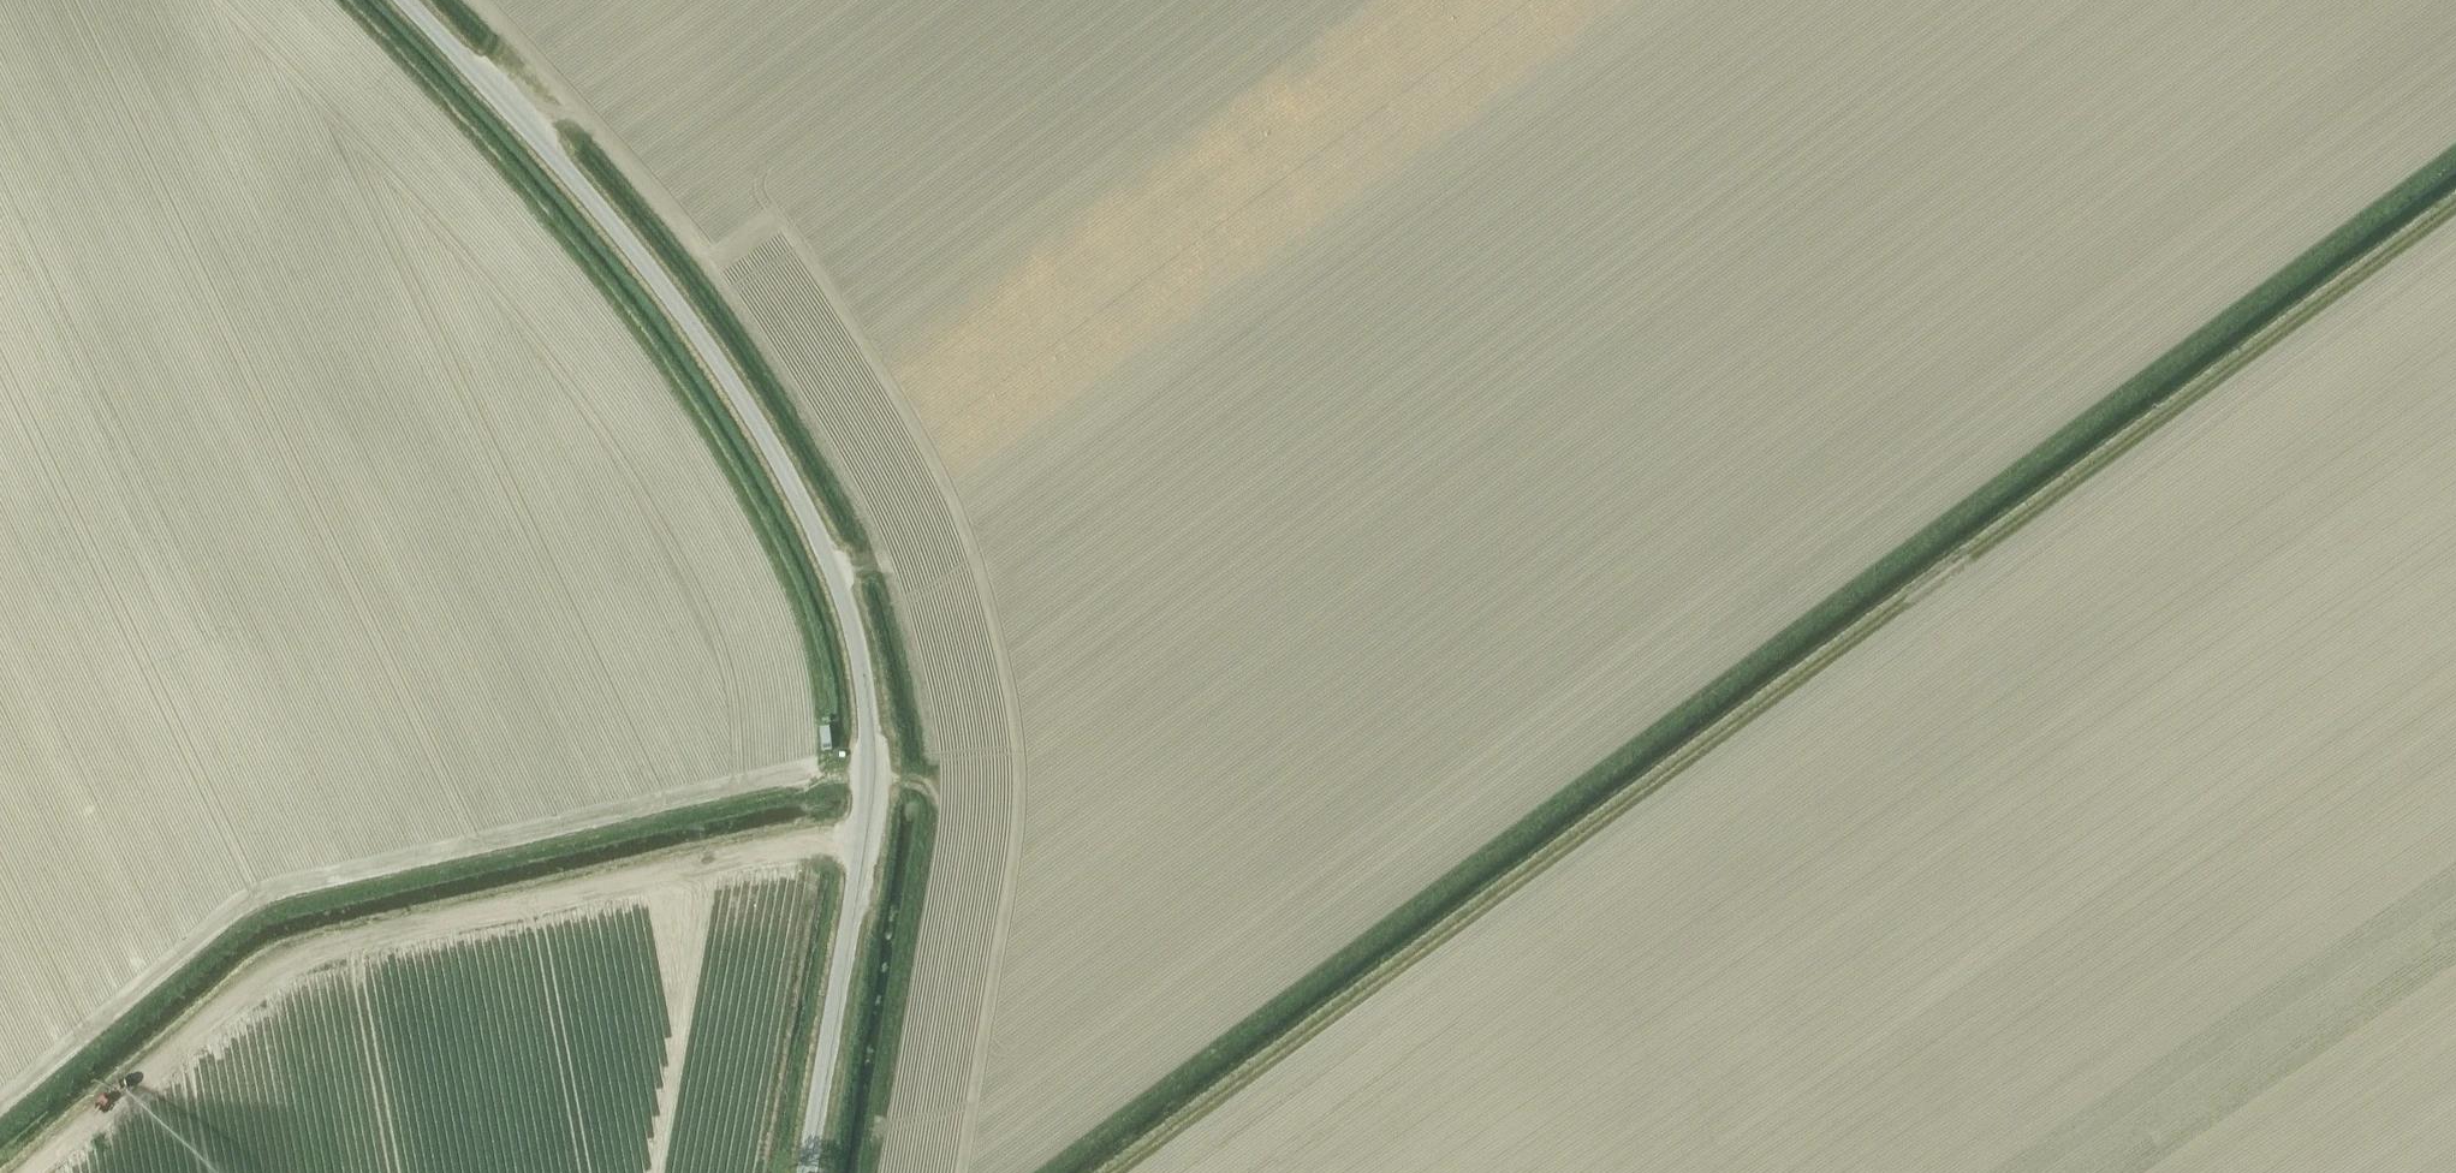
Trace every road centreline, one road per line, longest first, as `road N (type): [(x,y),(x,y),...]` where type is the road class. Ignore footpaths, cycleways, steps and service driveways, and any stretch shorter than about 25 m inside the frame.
road 1 (tertiary): [(804,1172),(866,784),(857,660),(838,592),(781,476),(685,322),(400,0)]

